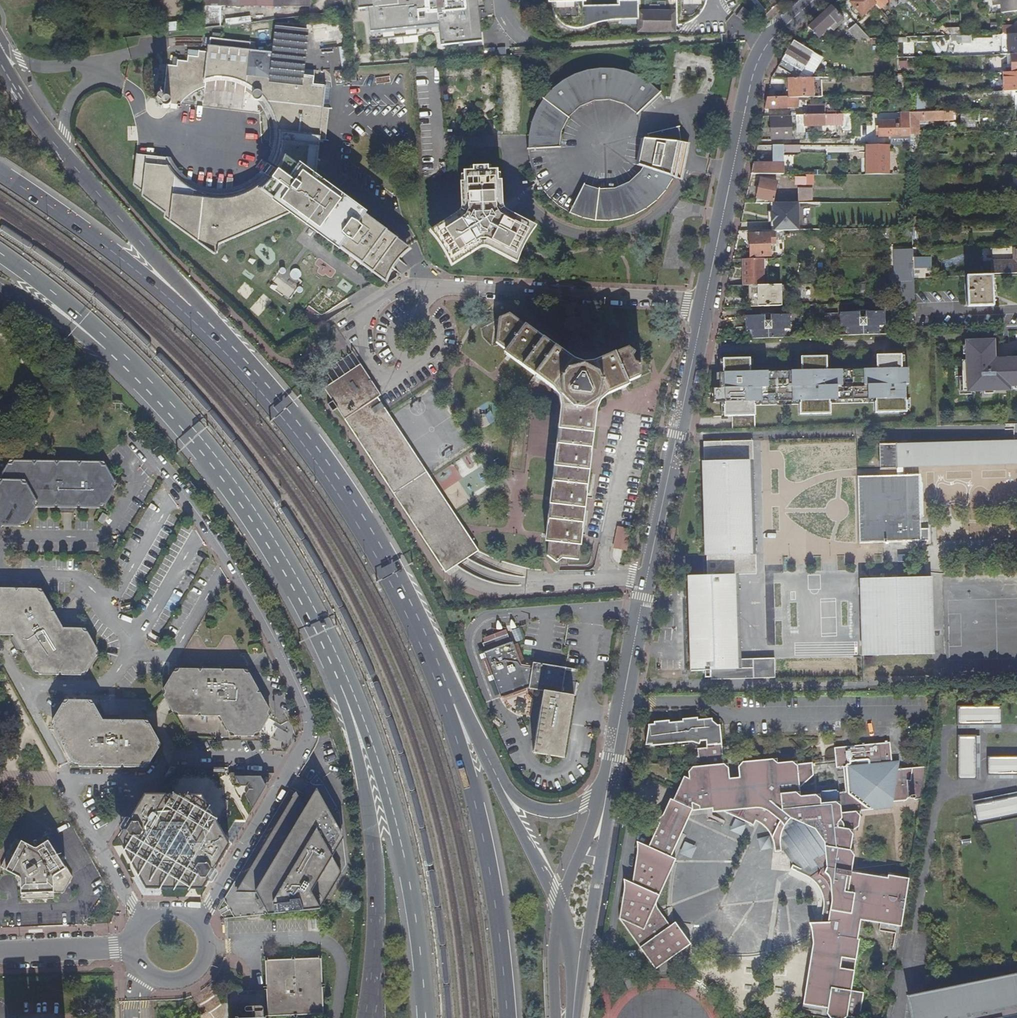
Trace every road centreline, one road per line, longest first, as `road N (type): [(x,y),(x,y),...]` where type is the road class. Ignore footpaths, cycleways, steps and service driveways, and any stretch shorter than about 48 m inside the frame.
road 1 (tertiary): [(610,772),(754,73),(765,48),(815,0)]
road 2 (residential): [(195,922),(307,739),(309,720),(231,567),(128,433)]
road 3 (trunk): [(507,1017),(482,831),(414,624)]
road 4 (trunk): [(326,643),(373,752),(404,859),(426,1017)]
road 5 (trunk): [(326,643),(373,851),(364,1017)]
road 6 (trunk): [(110,350),(255,517),(326,643)]
road 7 (trunk): [(414,624),(333,481),(206,326)]
road 8 (trunk): [(206,326),(19,98),(0,59)]
road 9 (trunk): [(206,326),(0,178)]
road 10 (tertiary): [(574,1017),(610,772)]
road 11 (trunk): [(500,788),(453,681),(414,624)]
road 12 (residential): [(144,920),(67,780)]
road 13 (trunk): [(0,262),(110,350)]
road 14 (secondary): [(560,915),(500,788)]
road 15 (residential): [(132,948),(155,980),(183,980),(202,959),(195,922)]
road 16 (residential): [(0,953),(132,948)]
road 17 (secondary): [(602,794),(560,915)]
road 18 (trunk): [(0,289),(110,350)]

